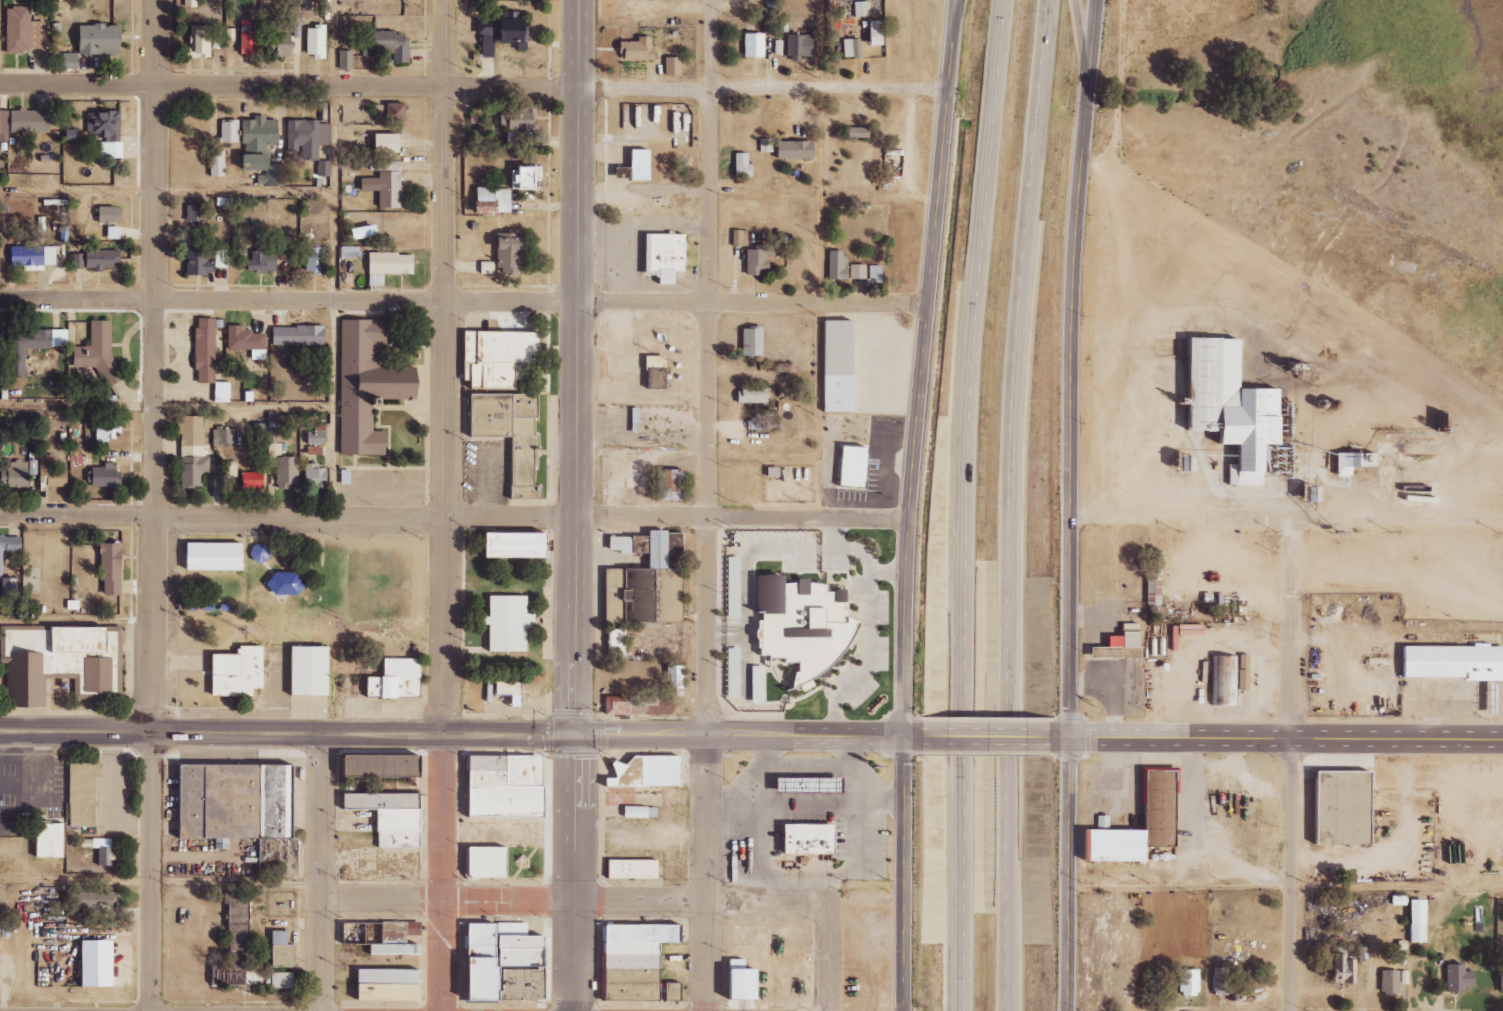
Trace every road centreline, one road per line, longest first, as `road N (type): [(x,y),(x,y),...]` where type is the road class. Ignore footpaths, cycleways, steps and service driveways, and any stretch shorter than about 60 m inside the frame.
road 1 (tertiary): [(903,1010),(903,573),(957,0)]
road 2 (motorway): [(1013,1010),(1012,355),(1050,0)]
road 3 (motorway): [(1004,0),(970,407),(965,1010)]
road 4 (tertiary): [(1066,1010),(1070,298),(1095,0)]
road 5 (secondary): [(570,1010),(577,969),(580,0)]
road 6 (residential): [(701,1010),(710,0)]
road 7 (residential): [(150,1010),(155,0)]
road 8 (residential): [(445,1010),(446,0)]
road 9 (residential): [(949,97),(0,85)]
road 10 (residential): [(926,302),(0,298)]
road 11 (primary): [(921,736),(0,730)]
road 12 (residential): [(0,514),(907,519)]
road 13 (residential): [(838,902),(321,901)]
road 14 (primary): [(1502,740),(1048,736)]
road 15 (residential): [(321,1010),(318,733)]
road 16 (residential): [(1292,739),(1288,1010)]
road 17 (primary): [(1048,736),(921,736)]

